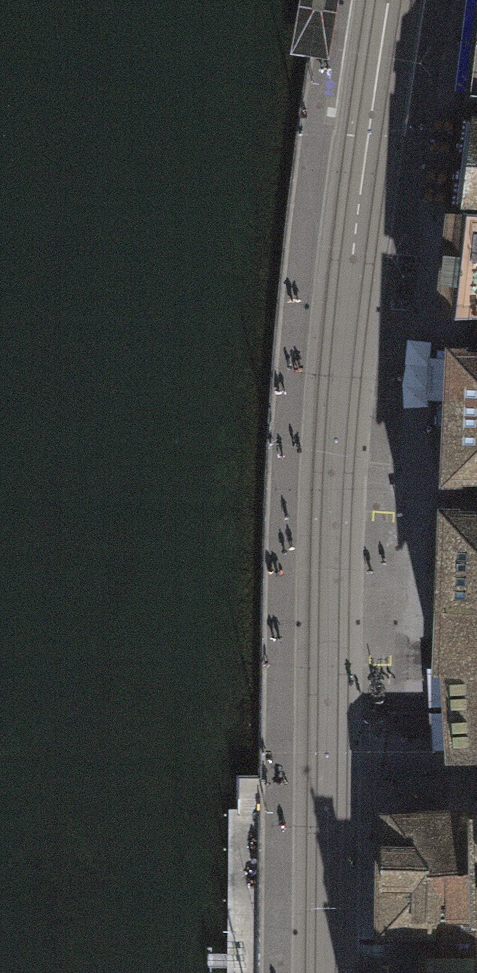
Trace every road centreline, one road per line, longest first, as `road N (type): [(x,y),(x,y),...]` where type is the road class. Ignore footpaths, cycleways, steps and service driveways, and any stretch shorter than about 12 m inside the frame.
road 1 (residential): [(346,328),(388,0)]
road 2 (residential): [(321,793),(332,498)]
road 3 (residential): [(321,972),(321,793)]
road 4 (residential): [(332,498),(346,328)]

